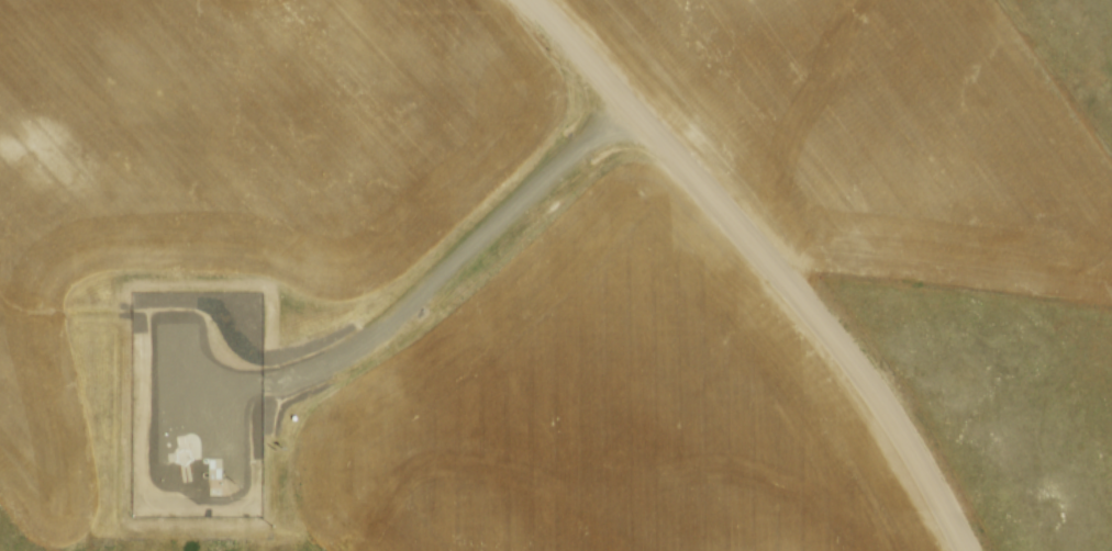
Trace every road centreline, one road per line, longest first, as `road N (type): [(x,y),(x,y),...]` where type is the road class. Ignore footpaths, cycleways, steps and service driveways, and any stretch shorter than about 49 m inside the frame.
road 1 (tertiary): [(968,550),(898,428),(822,326),(526,0)]

